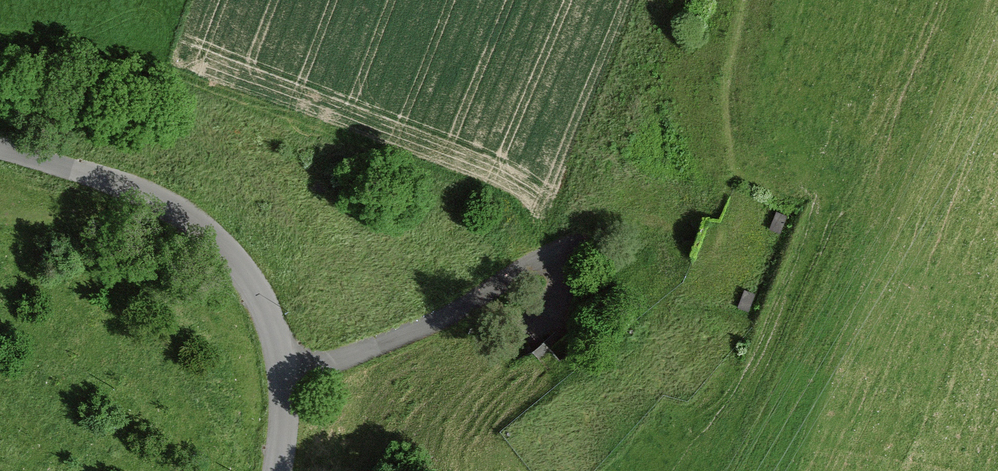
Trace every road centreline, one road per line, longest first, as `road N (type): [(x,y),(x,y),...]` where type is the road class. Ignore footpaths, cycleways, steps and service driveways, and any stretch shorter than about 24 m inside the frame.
road 1 (motorway): [(965,0),(794,470)]
road 2 (unclassified): [(0,150),(131,189),(223,244),(259,297),(280,358),(278,470)]
road 3 (motorway): [(859,470),(997,95)]
road 4 (track): [(282,377),(453,309),(598,221)]

